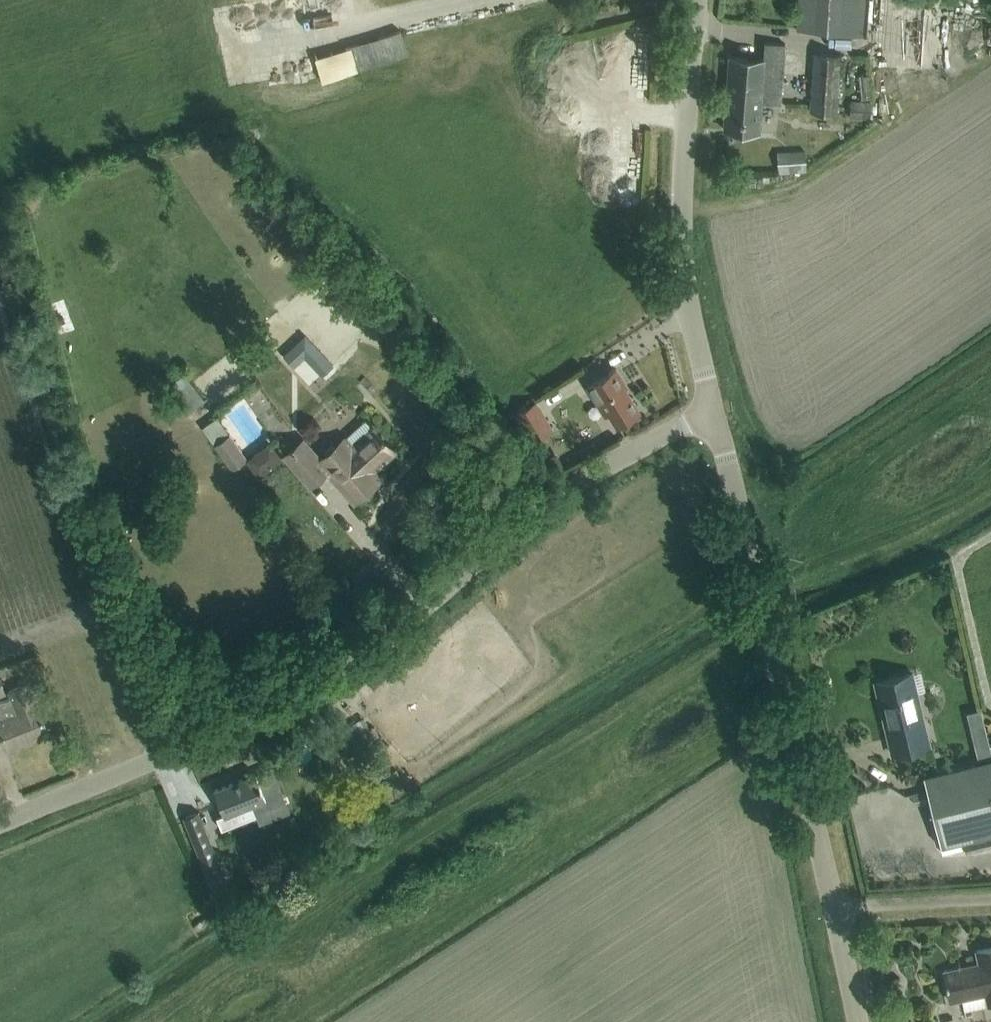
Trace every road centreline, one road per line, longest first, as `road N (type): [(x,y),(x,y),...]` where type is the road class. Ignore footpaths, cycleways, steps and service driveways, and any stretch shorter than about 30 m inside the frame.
road 1 (unclassified): [(0,824),(280,703),(407,622),(527,520),(614,464),(715,415)]
road 2 (unclassified): [(838,904),(715,415)]
road 3 (track): [(155,761),(0,296)]
road 4 (unclassified): [(715,415),(683,261),(698,0)]
road 5 (unclassified): [(838,904),(990,898)]
road 6 (unclassified): [(862,1021),(838,904)]

